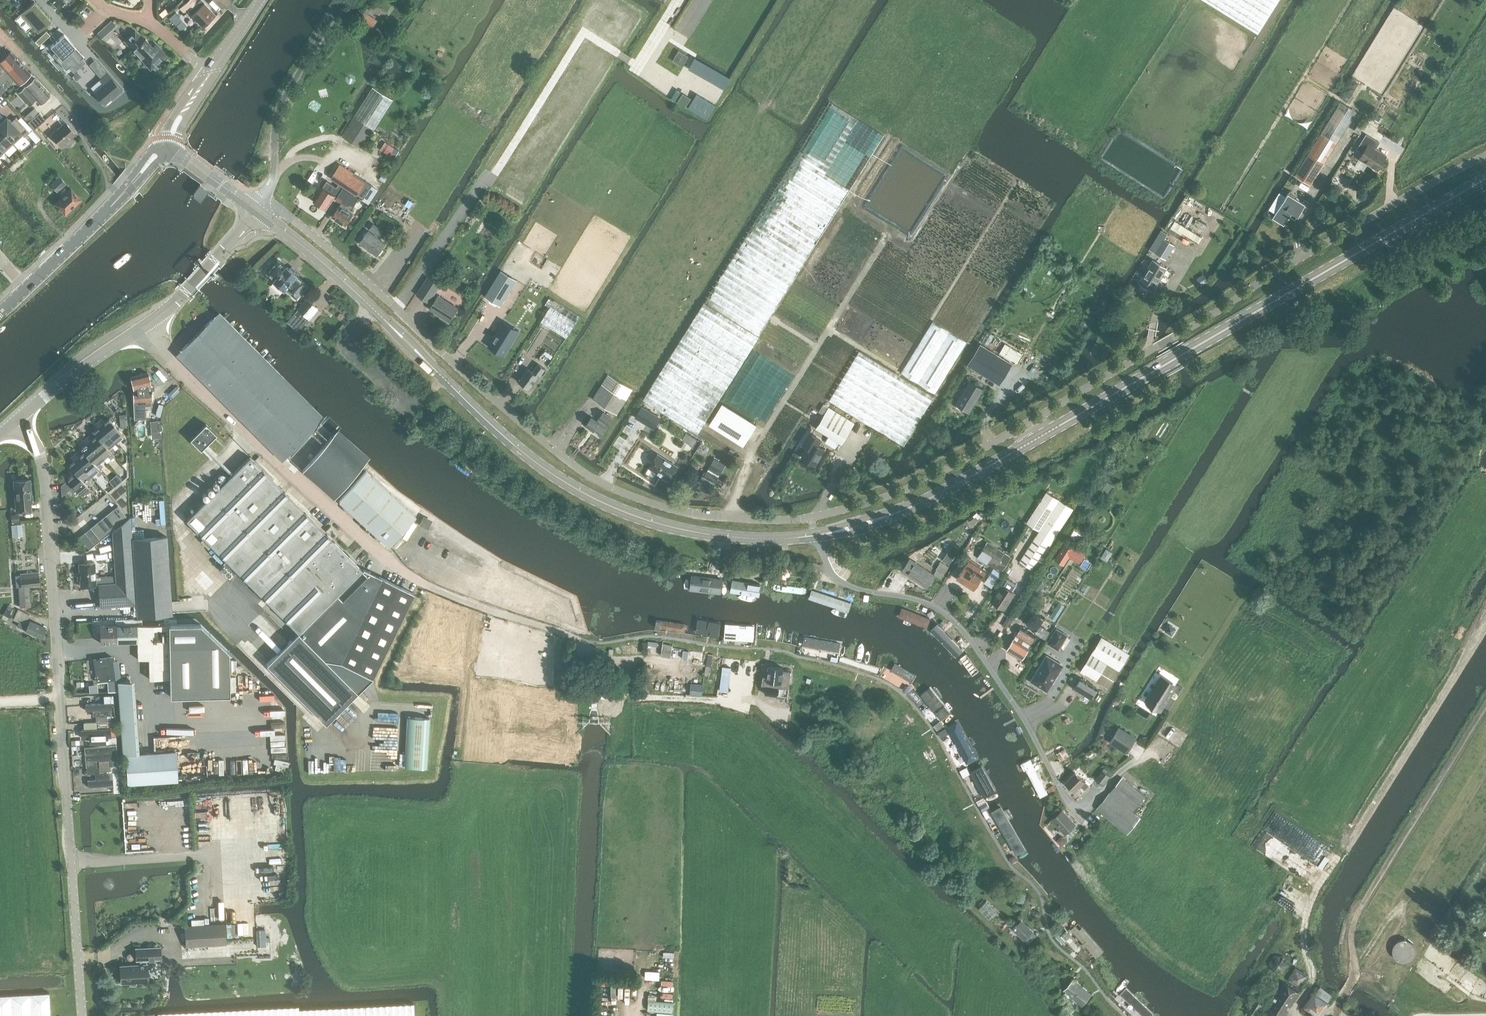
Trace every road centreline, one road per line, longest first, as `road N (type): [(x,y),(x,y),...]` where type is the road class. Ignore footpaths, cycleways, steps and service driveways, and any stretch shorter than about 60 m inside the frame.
road 1 (unclassified): [(811,518),(709,516),(609,487),(514,417),(262,200)]
road 2 (secondary): [(278,225),(552,479),(665,529),(736,540),(817,539)]
road 3 (residential): [(674,663),(612,657),(397,568),(295,481),(144,326)]
road 4 (secondary): [(814,533),(705,530),(590,492),(516,442),(356,288),(278,225)]
road 5 (residential): [(82,1015),(42,461),(20,414)]
road 6 (unclassified): [(1028,422),(1266,276),(1485,155)]
road 7 (secondary): [(1108,397),(1485,178)]
road 8 (residential): [(1067,801),(1017,710),(952,620),(932,606),(828,575),(817,539)]
road 9 (track): [(1353,980),(1358,912),(1485,704)]
road 10 (track): [(829,329),(898,371),(1014,188)]
road 11 (track): [(746,465),(887,236)]
road 12 (secondary): [(817,539),(895,518),(1040,441)]
road 13 (track): [(1223,208),(1351,0)]
road 14 (secondary): [(1036,435),(892,511),(814,533)]
road 15 (unclassified): [(811,518),(893,495),(1028,422)]
road 16 (residential): [(342,0),(281,98),(275,173),(262,200)]
road 17 (secondary): [(27,287),(168,150)]
road 18 (tertiary): [(144,326),(255,210)]
road 19 (tertiary): [(20,414),(144,326)]

